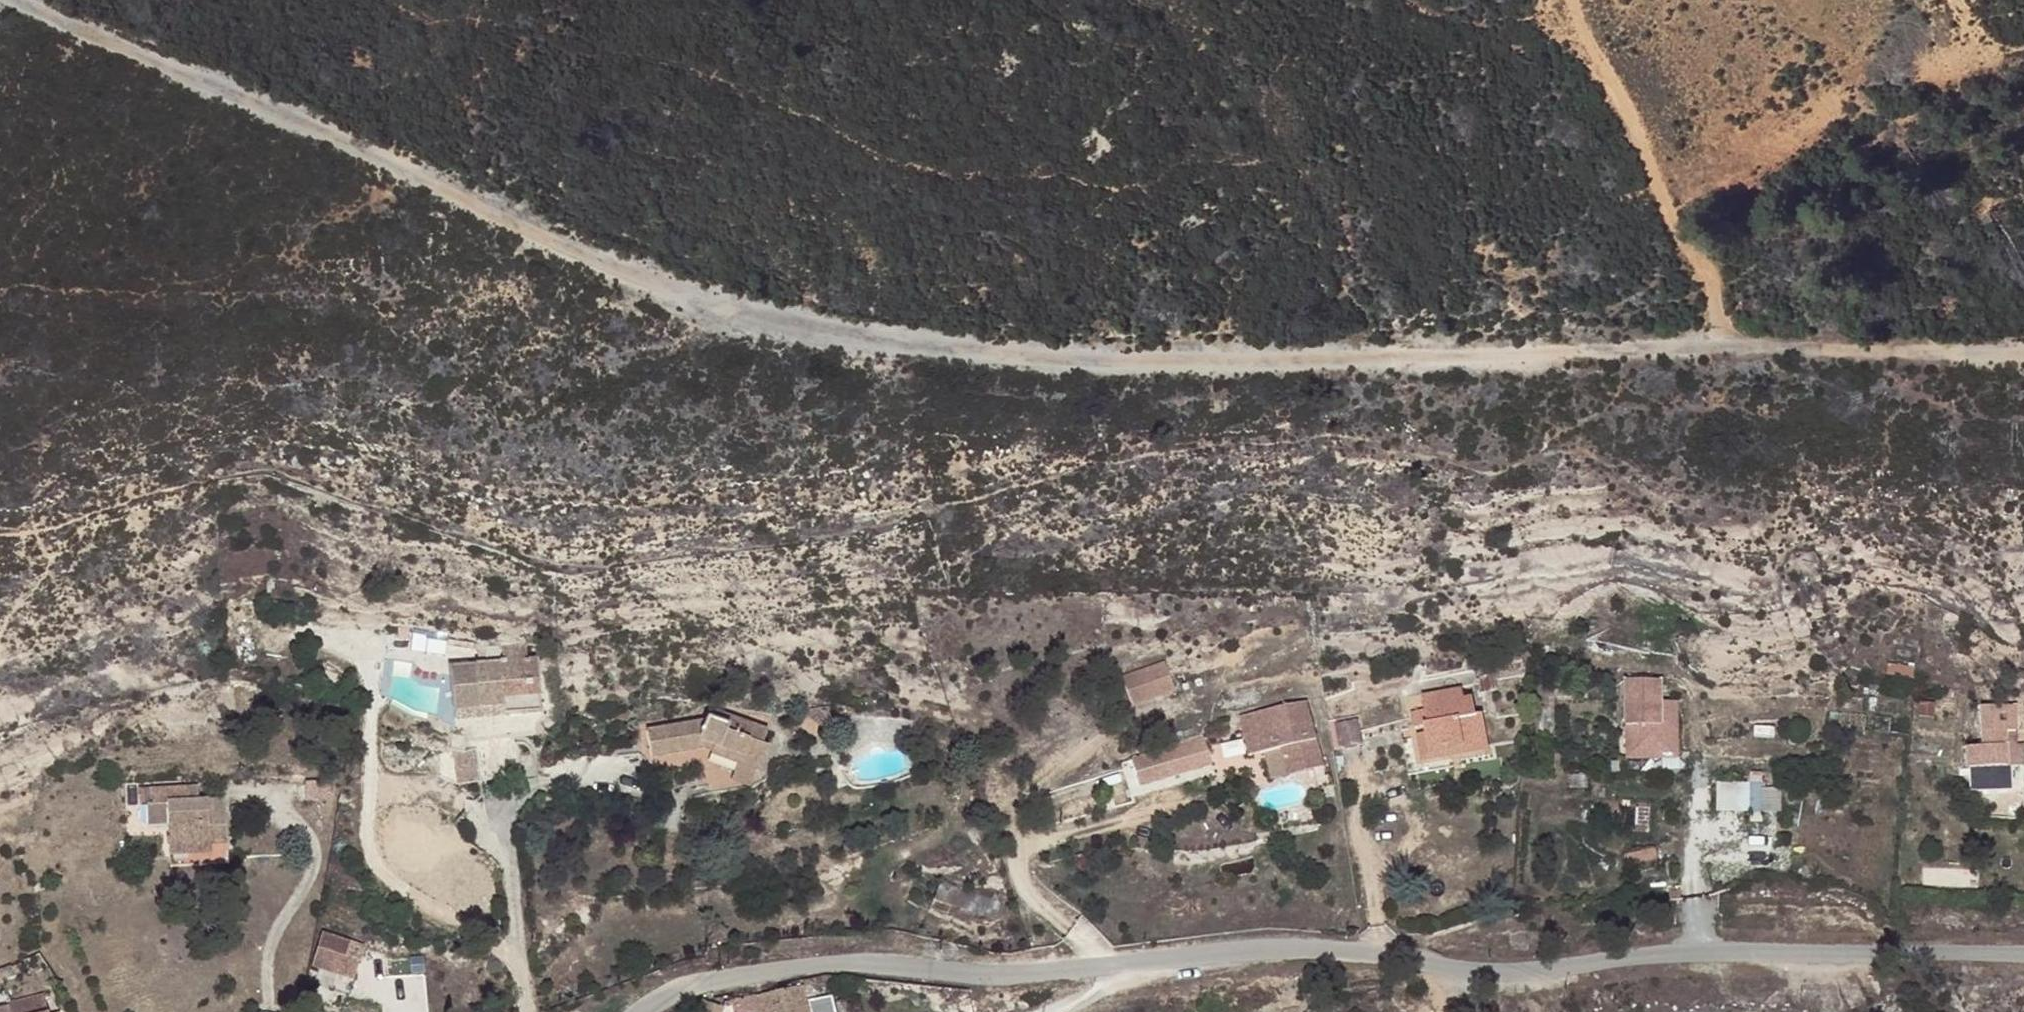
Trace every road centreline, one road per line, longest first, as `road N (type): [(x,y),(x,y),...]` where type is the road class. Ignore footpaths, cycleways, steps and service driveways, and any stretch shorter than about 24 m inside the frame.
road 1 (track): [(0,653),(83,522),(190,490),(290,479),(525,554),(1308,447),(1468,479),(1616,415),(2023,391)]
road 2 (track): [(20,0),(679,296),(1089,356),(1372,353),(1768,318),(2023,338)]
road 3 (unclassified): [(2023,955),(1697,951),(1496,972),(1292,949),(1006,975),(843,965),(689,986),(643,1011)]
road 4 (track): [(1428,0),(1544,27),(1768,318)]

